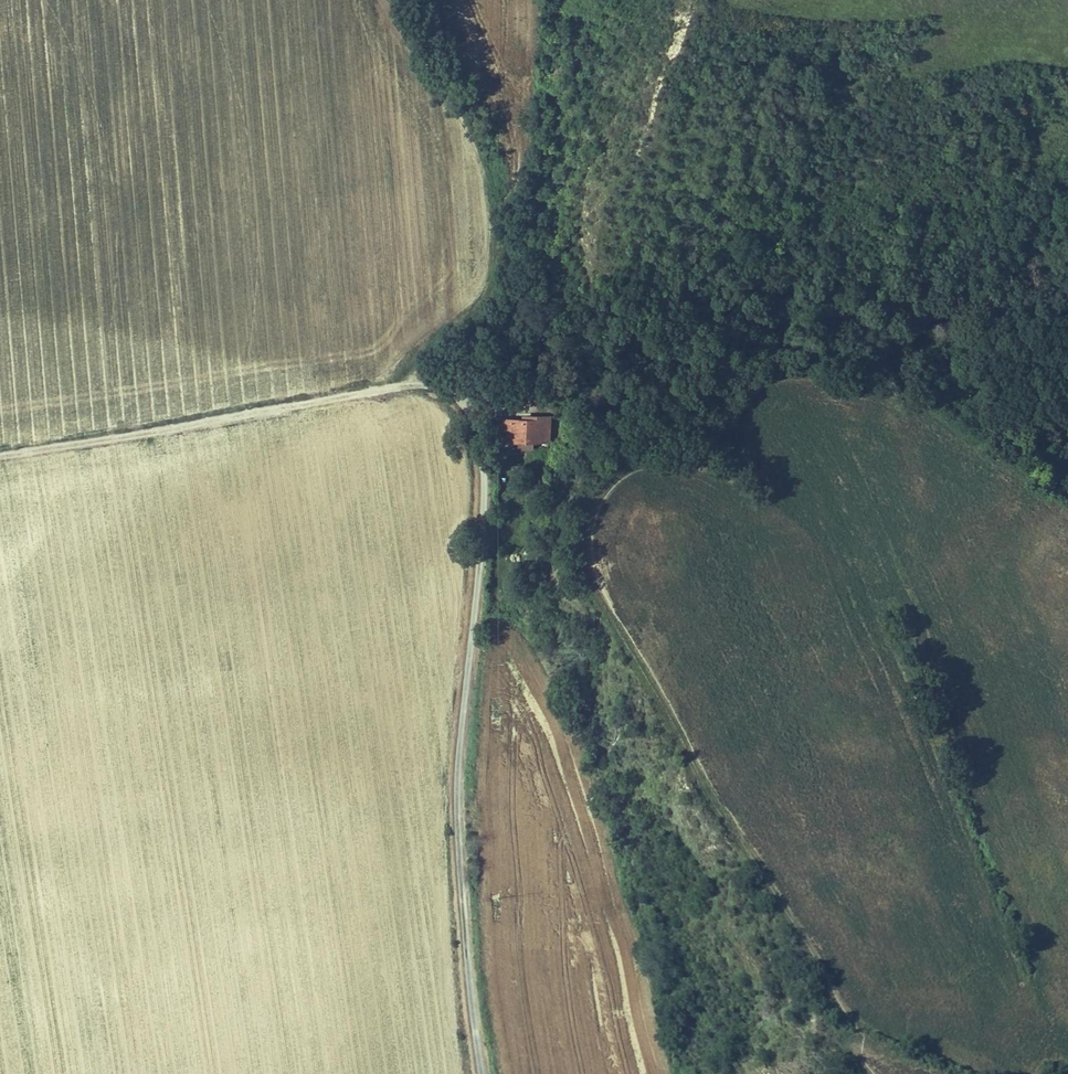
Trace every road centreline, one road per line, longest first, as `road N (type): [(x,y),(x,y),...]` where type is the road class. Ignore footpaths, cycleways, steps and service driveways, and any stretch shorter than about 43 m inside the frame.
road 1 (unclassified): [(422,379),(450,385),(465,401),(478,428),(486,497),(458,740),(456,837),(483,1073)]
road 2 (track): [(0,458),(422,379)]

